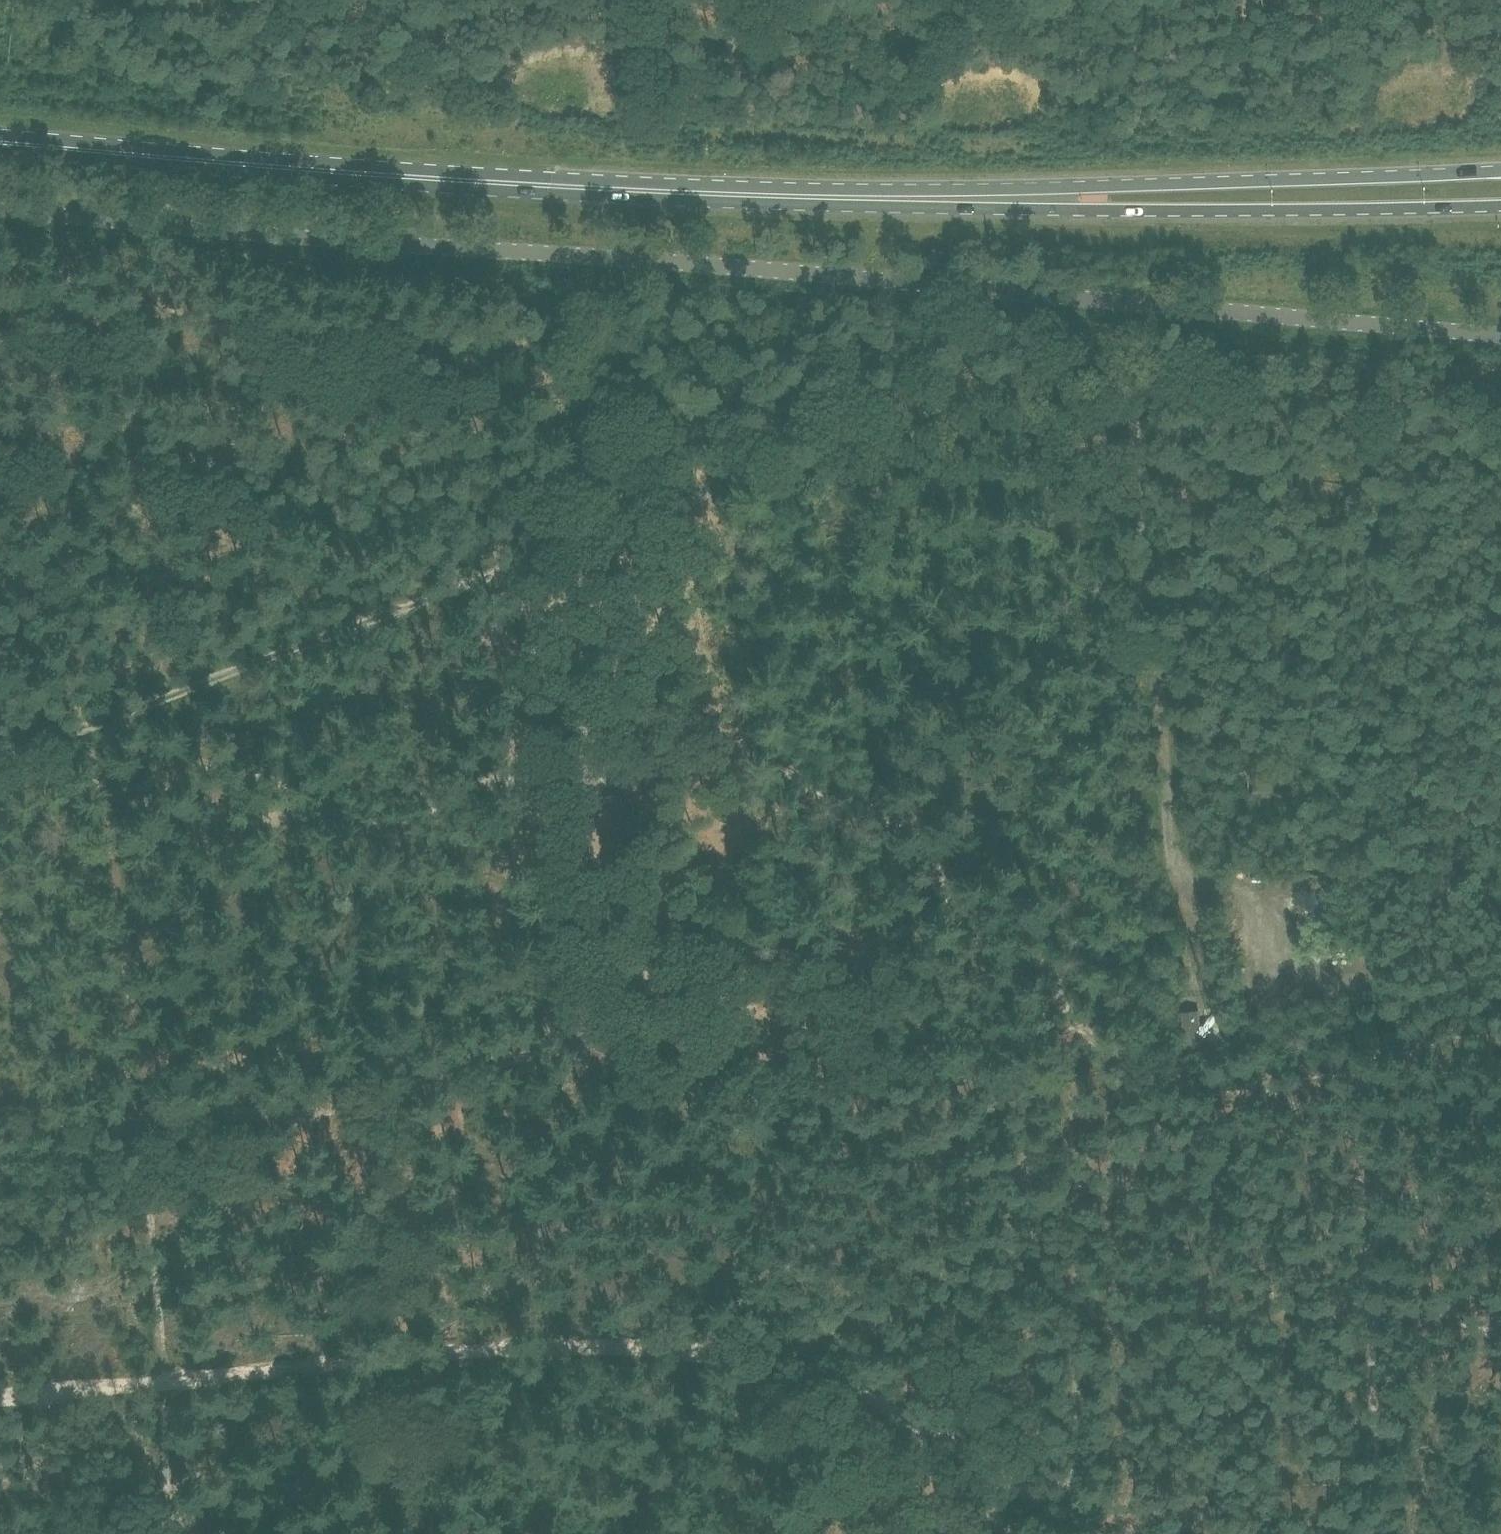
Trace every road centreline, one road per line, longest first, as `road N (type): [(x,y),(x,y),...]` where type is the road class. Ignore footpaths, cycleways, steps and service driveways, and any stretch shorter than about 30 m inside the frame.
road 1 (unclassified): [(0,205),(1500,334)]
road 2 (track): [(0,765),(1114,349)]
road 3 (primary): [(835,198),(585,189),(0,142)]
road 4 (primary): [(1500,171),(835,198)]
road 5 (primary): [(835,198),(1086,210),(1500,205)]
road 6 (track): [(146,1376),(0,1398)]

